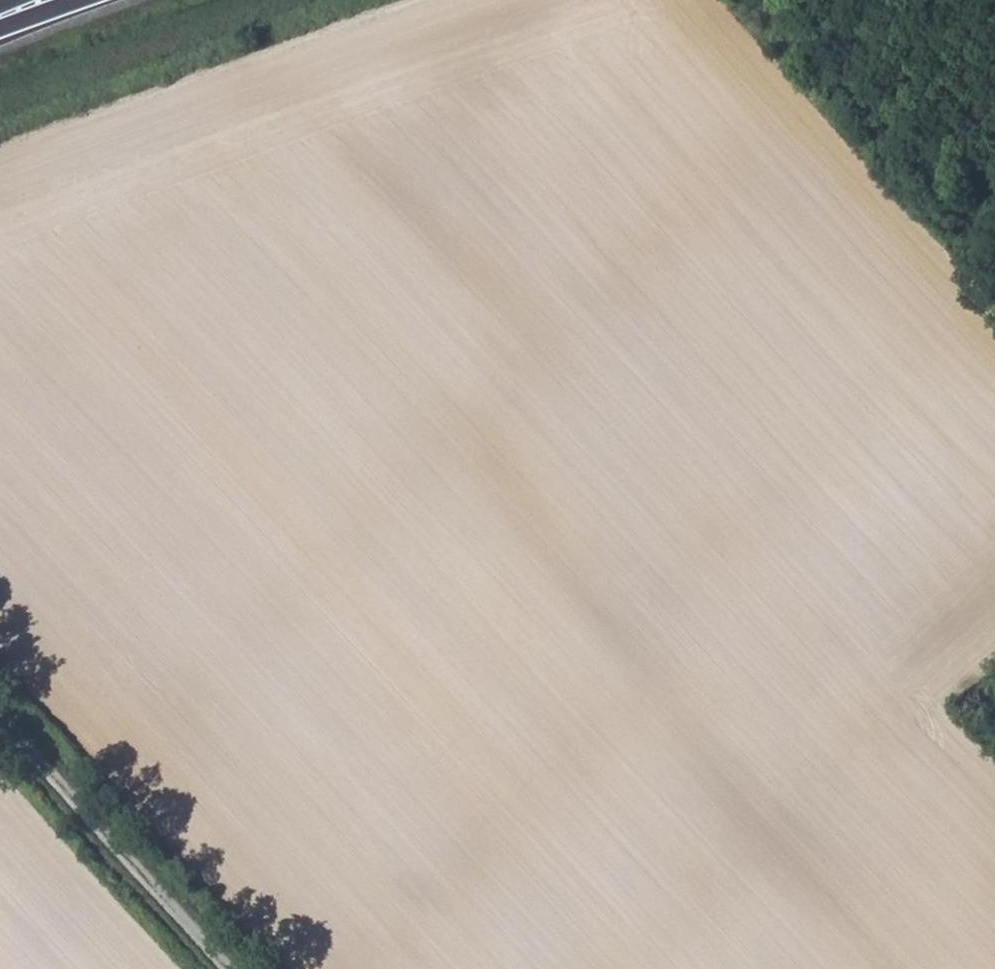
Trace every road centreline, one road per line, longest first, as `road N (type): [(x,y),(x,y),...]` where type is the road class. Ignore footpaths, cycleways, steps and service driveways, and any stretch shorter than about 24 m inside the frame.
road 1 (unclassified): [(0,717),(234,968)]

